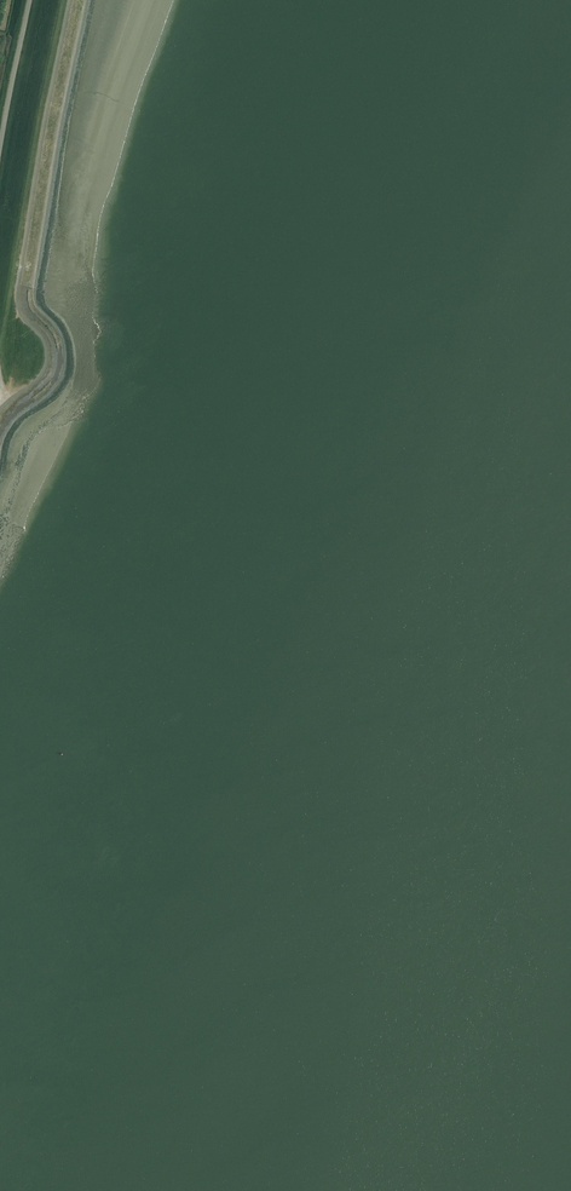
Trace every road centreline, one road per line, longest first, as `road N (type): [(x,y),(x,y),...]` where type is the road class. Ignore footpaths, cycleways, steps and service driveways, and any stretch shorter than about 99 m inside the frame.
road 1 (unclassified): [(0,146),(29,0)]

